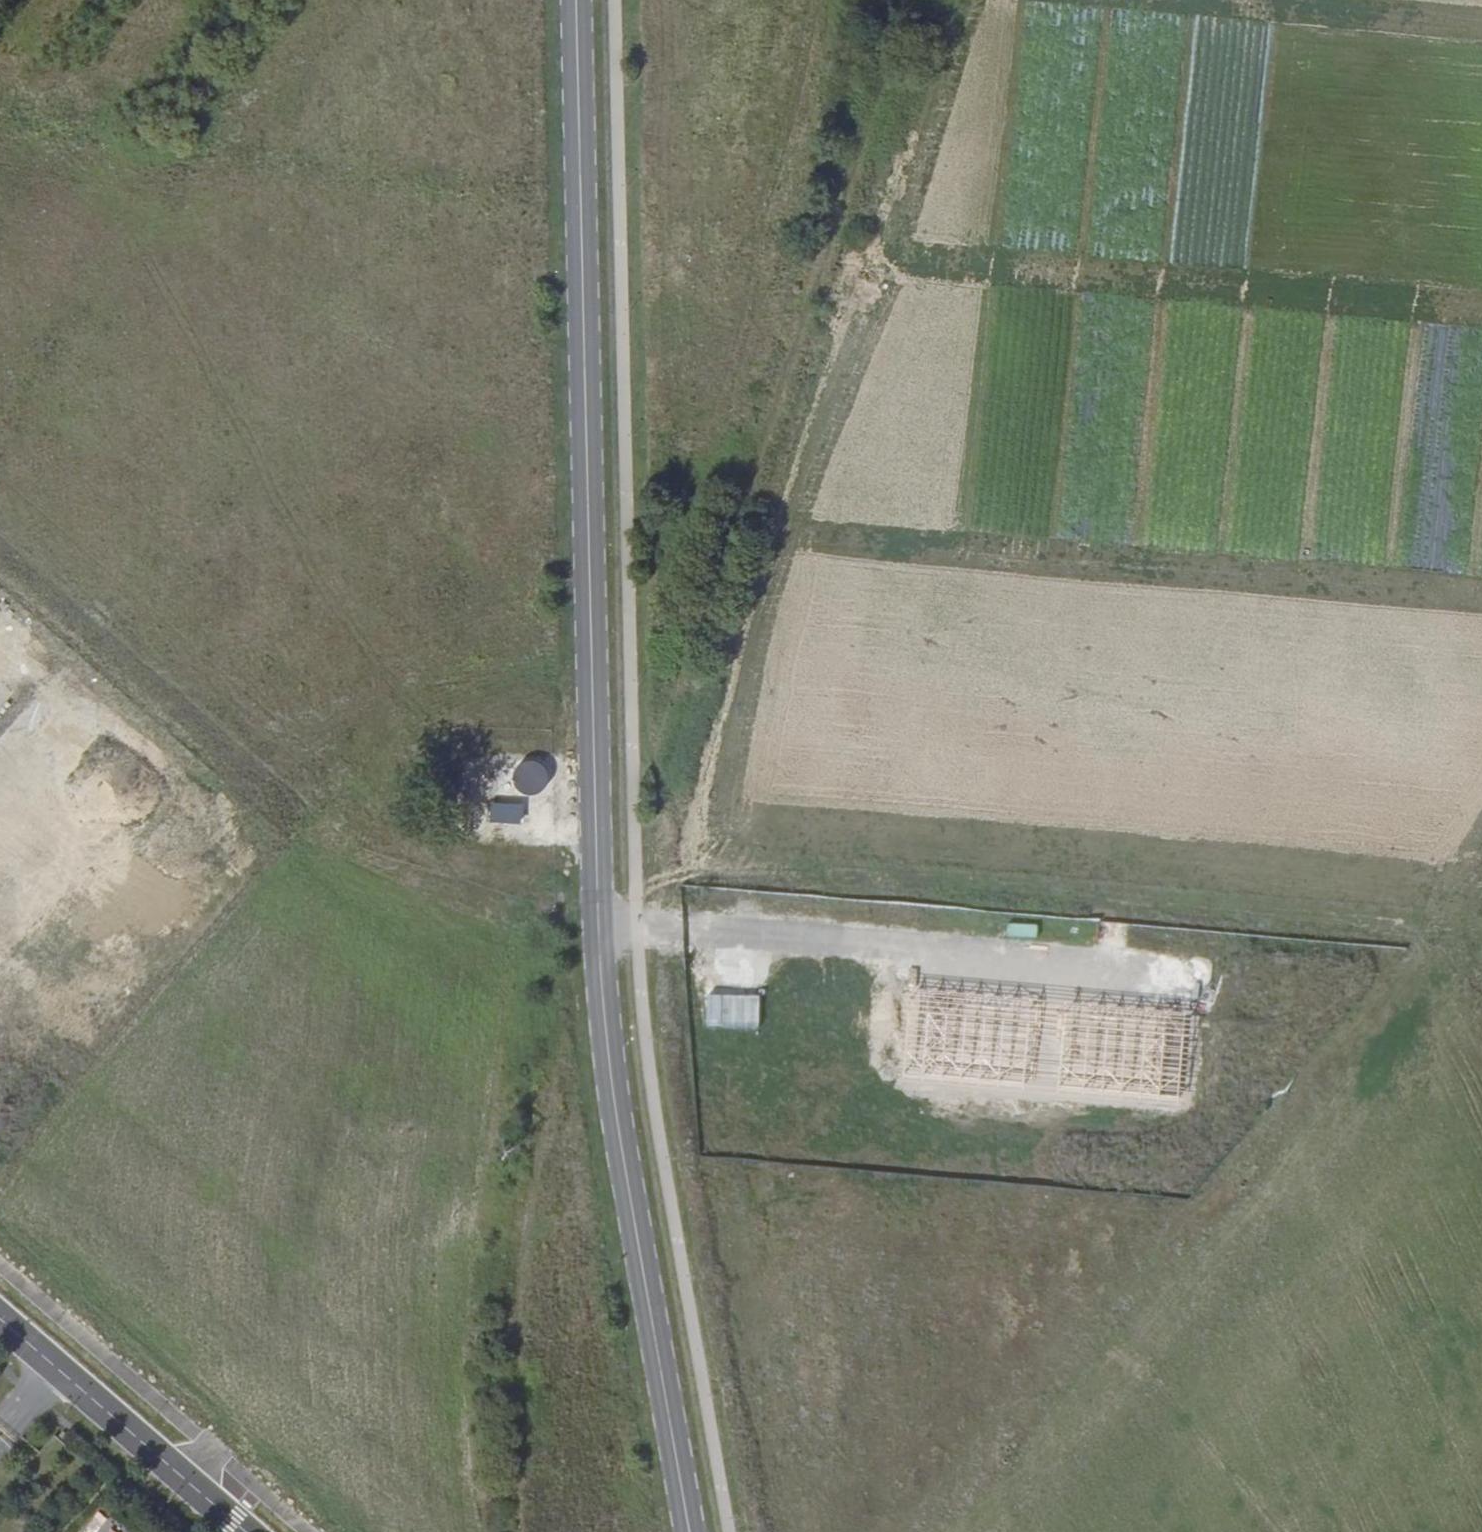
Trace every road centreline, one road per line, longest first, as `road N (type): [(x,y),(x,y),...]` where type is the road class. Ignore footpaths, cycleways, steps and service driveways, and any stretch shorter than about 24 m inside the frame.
road 1 (secondary): [(576,0),(599,923),(623,1161),(689,1531)]
road 2 (unclassified): [(247,1531),(0,1318)]

